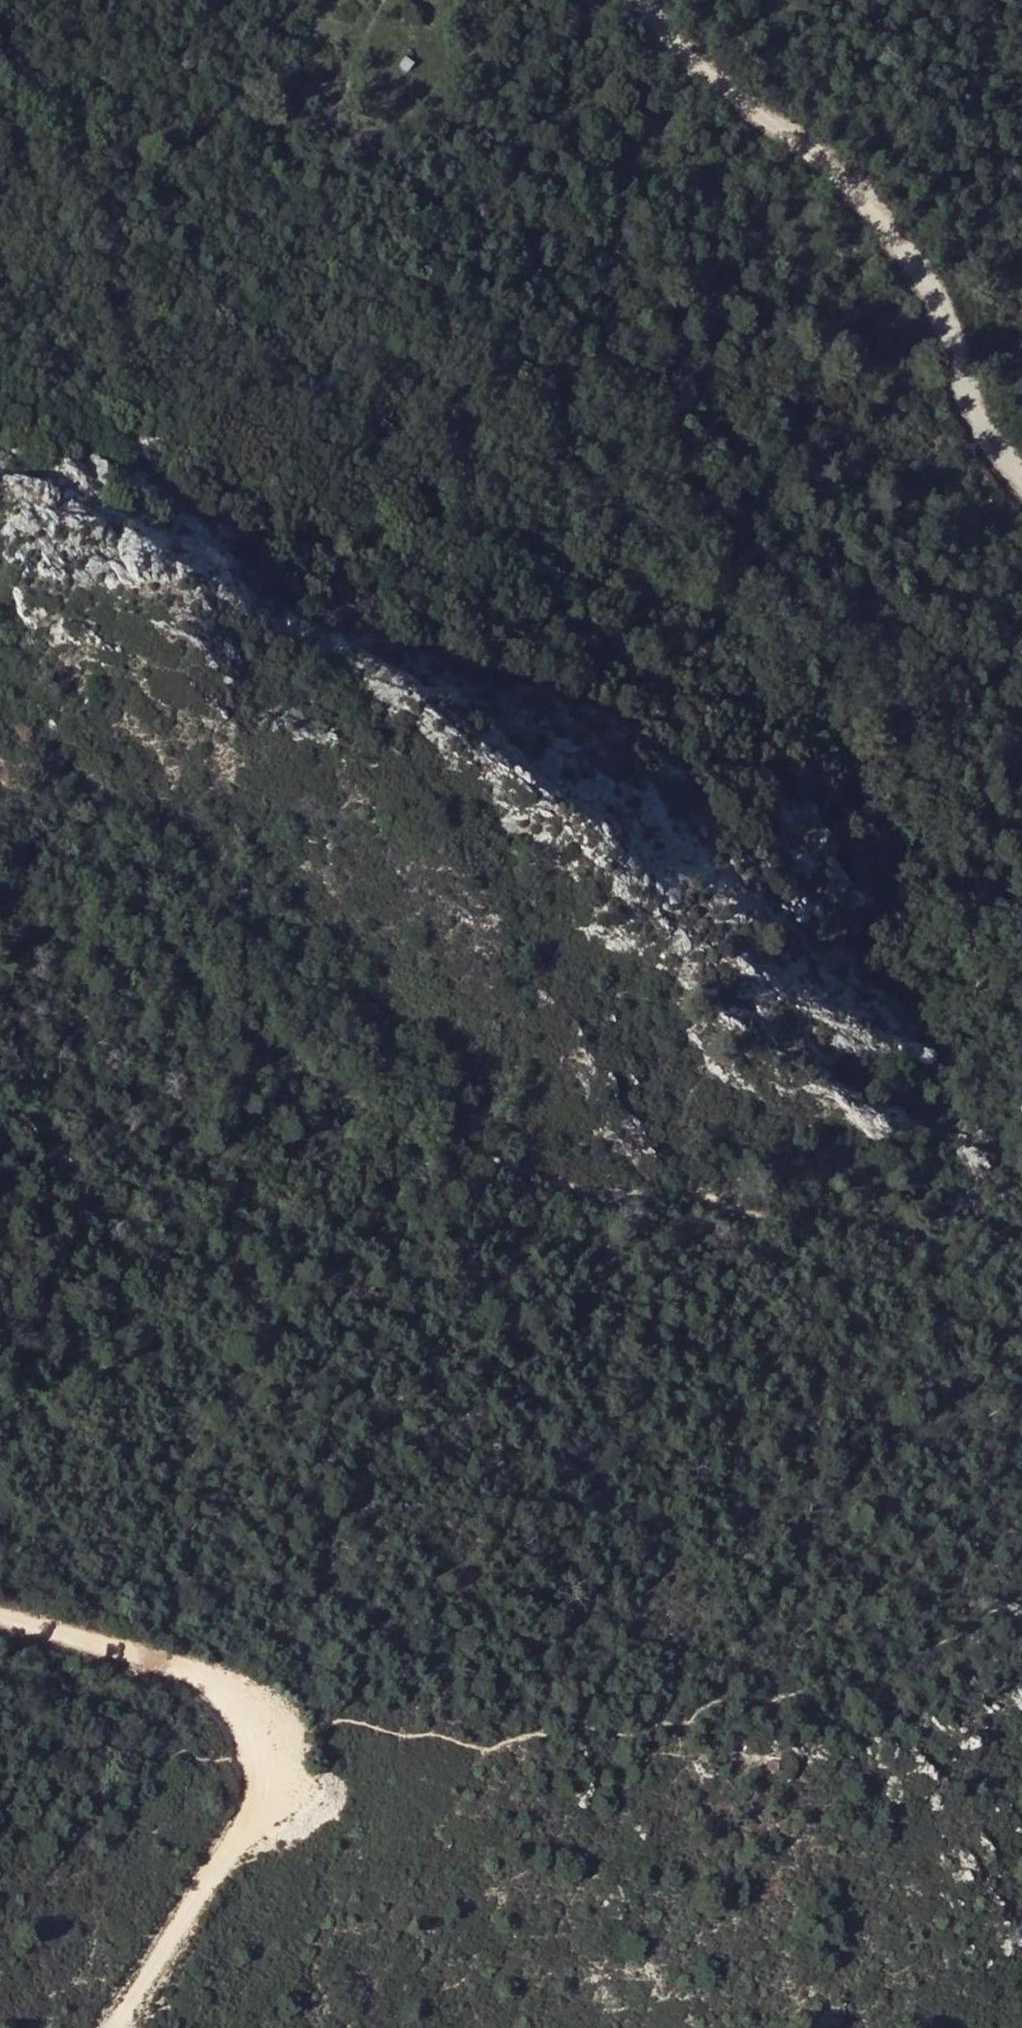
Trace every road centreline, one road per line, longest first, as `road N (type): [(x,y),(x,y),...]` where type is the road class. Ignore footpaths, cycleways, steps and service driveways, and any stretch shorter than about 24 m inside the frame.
road 1 (track): [(107,2027),(202,1876),(261,1806),(282,1755),(270,1721),(238,1689),(0,1618)]
road 2 (track): [(651,0),(665,31),(709,79),(855,196),(918,282),(989,447),(1021,494)]

